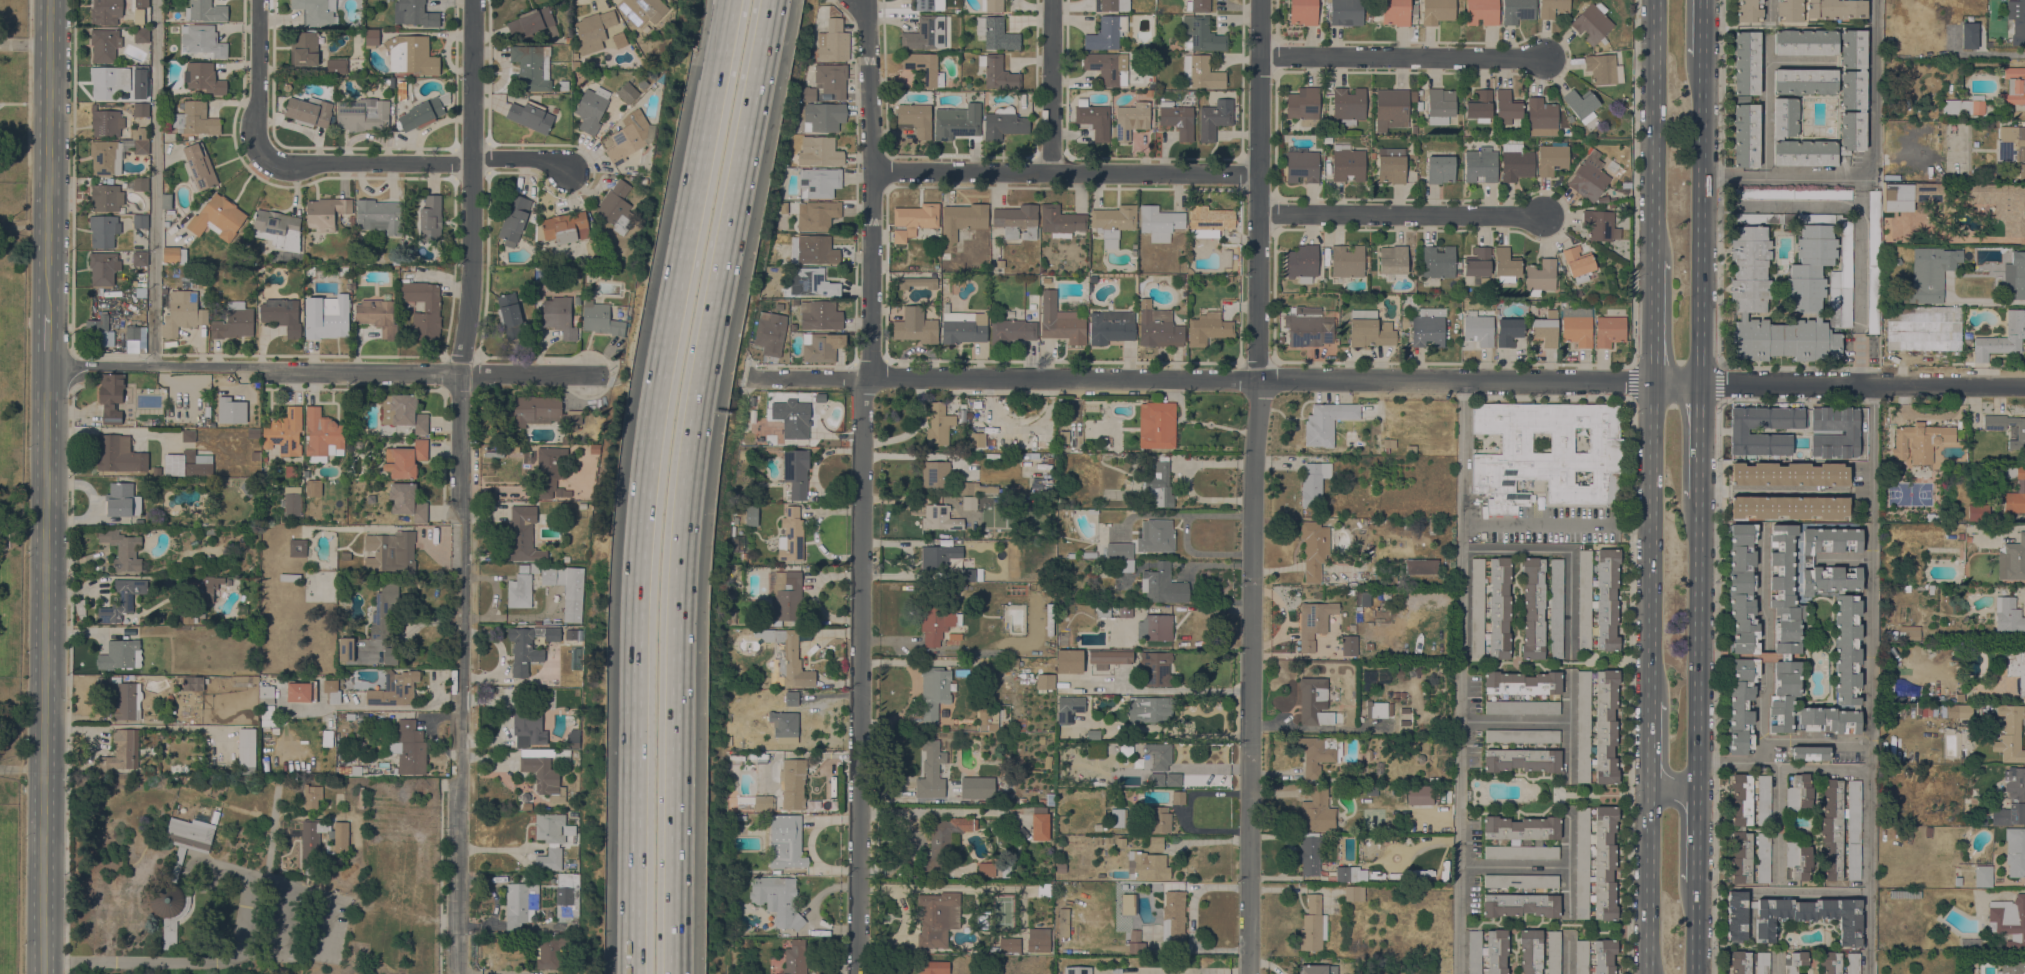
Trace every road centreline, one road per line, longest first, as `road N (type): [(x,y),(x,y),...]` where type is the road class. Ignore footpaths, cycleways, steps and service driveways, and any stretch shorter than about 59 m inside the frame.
road 1 (residential): [(2024,386),(747,377)]
road 2 (motorway): [(673,973),(685,488),(771,0)]
road 3 (motorway): [(731,0),(646,486),(634,973)]
road 4 (residential): [(458,973),(465,524),(459,361),(470,290),(472,0)]
road 5 (secondary): [(42,973),(46,364)]
road 6 (residential): [(867,377),(857,973)]
road 7 (residential): [(1247,973),(1257,379)]
road 8 (residential): [(46,364),(591,375)]
road 9 (residential): [(1258,175),(871,172)]
road 10 (residential): [(1257,379),(1259,0)]
road 11 (residential): [(861,0),(871,172),(867,377)]
road 12 (primary): [(1699,384),(1703,63)]
road 13 (primary): [(1654,383),(1652,702)]
road 14 (secondary): [(46,314),(48,0)]
road 15 (residential): [(1259,56),(1542,57)]
road 16 (residential): [(1258,214),(1541,215)]
road 17 (primary): [(1696,777),(1699,504)]
road 18 (primary): [(1656,0),(1656,259)]
road 19 (primary): [(1652,765),(1650,973)]
road 20 (residential): [(471,163),(286,162),(265,154)]
road 21 (residential): [(1050,174),(1051,0)]
road 22 (residential): [(265,154),(257,135),(258,0)]
road 23 (primary): [(1656,259),(1654,383)]
road 24 (primary): [(1699,504),(1699,384)]

